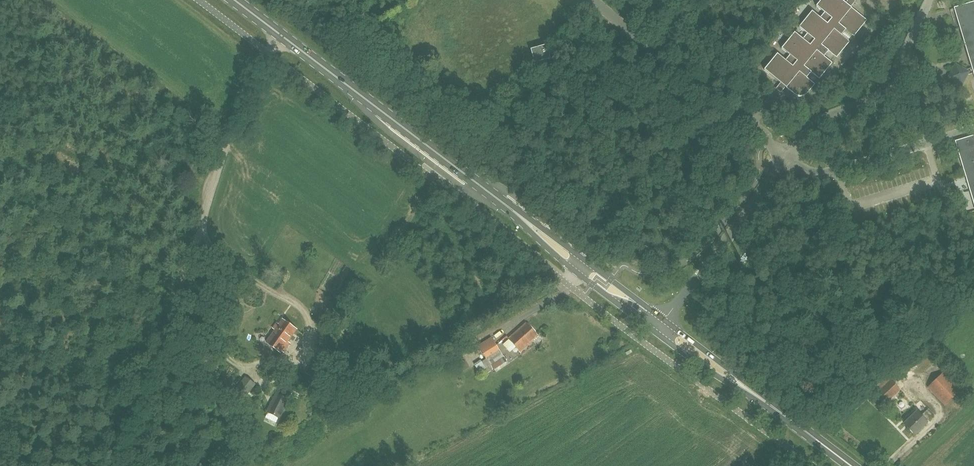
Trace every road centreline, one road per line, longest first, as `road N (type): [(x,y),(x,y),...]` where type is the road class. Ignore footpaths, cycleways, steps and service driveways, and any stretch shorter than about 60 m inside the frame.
road 1 (secondary): [(661,329),(280,36)]
road 2 (unclassified): [(280,36),(255,72),(110,465)]
road 3 (secondary): [(847,465),(661,329)]
road 4 (unclassified): [(661,329),(743,218)]

